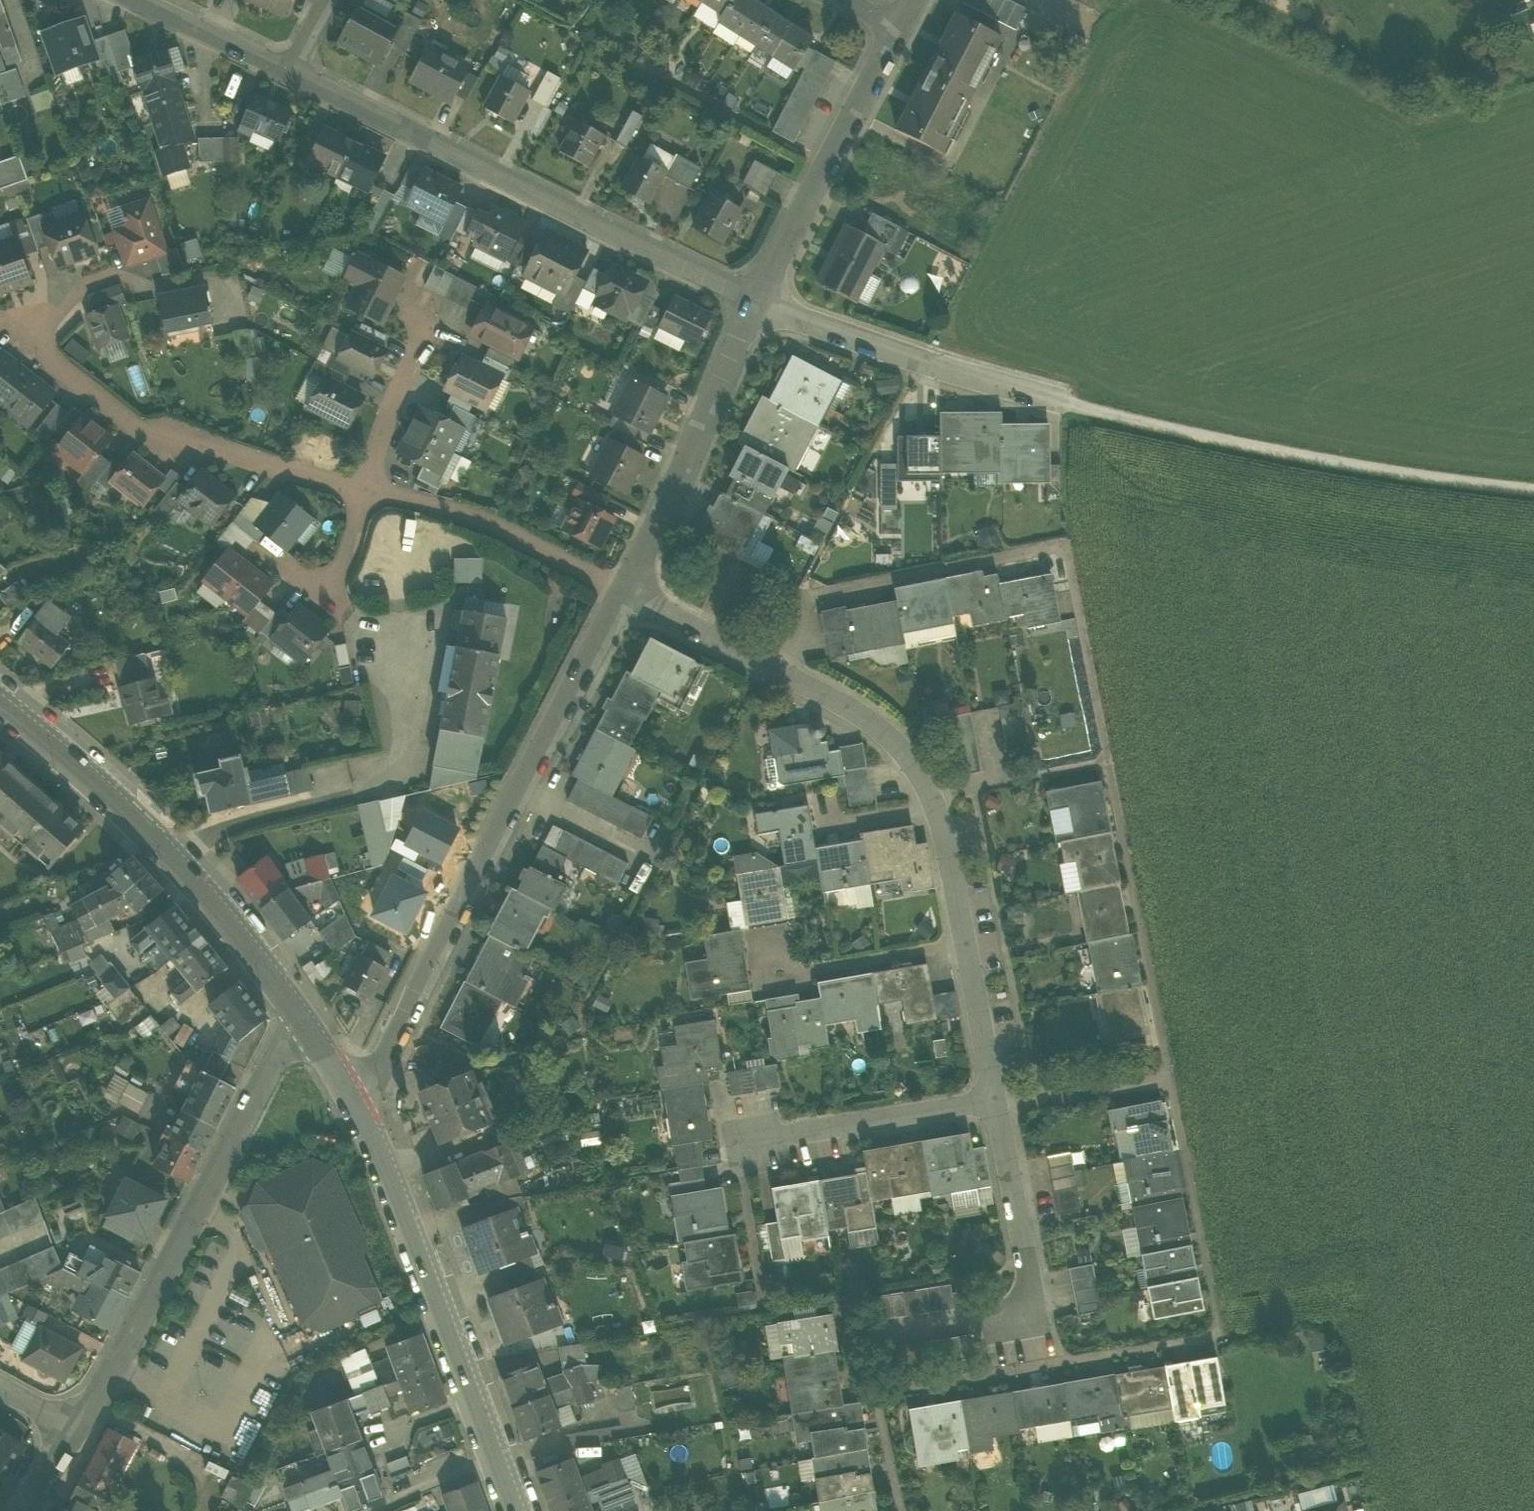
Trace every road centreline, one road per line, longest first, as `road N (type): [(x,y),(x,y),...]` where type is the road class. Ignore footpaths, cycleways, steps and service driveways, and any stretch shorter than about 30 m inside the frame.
road 1 (residential): [(355,1102),(386,1060),(627,592)]
road 2 (residential): [(758,302),(290,70)]
road 3 (residential): [(302,1021),(76,1432)]
road 4 (residential): [(368,492),(138,429),(26,339),(93,285)]
road 5 (secondary): [(514,1510),(386,1164),(355,1102)]
road 6 (secondary): [(302,1021),(173,855),(0,707)]
road 7 (residential): [(627,592),(865,718),(921,771),(936,801)]
road 8 (residential): [(1070,406),(758,302)]
road 9 (residential): [(627,592),(758,302)]
road 10 (residential): [(758,302),(899,28)]
road 11 (residential): [(627,592),(485,522),(368,492)]
road 12 (residential): [(995,1098),(745,1140)]
road 13 (residential): [(995,1098),(1038,1310)]
road 14 (residential): [(965,943),(768,977)]
road 15 (residential): [(368,492),(333,601),(271,561)]
road 16 (residential): [(368,492),(387,416),(432,325)]
road 17 (residential): [(290,70),(134,0)]
road 18 (residential): [(965,943),(995,1098)]
road 19 (residential): [(936,801),(965,943)]

